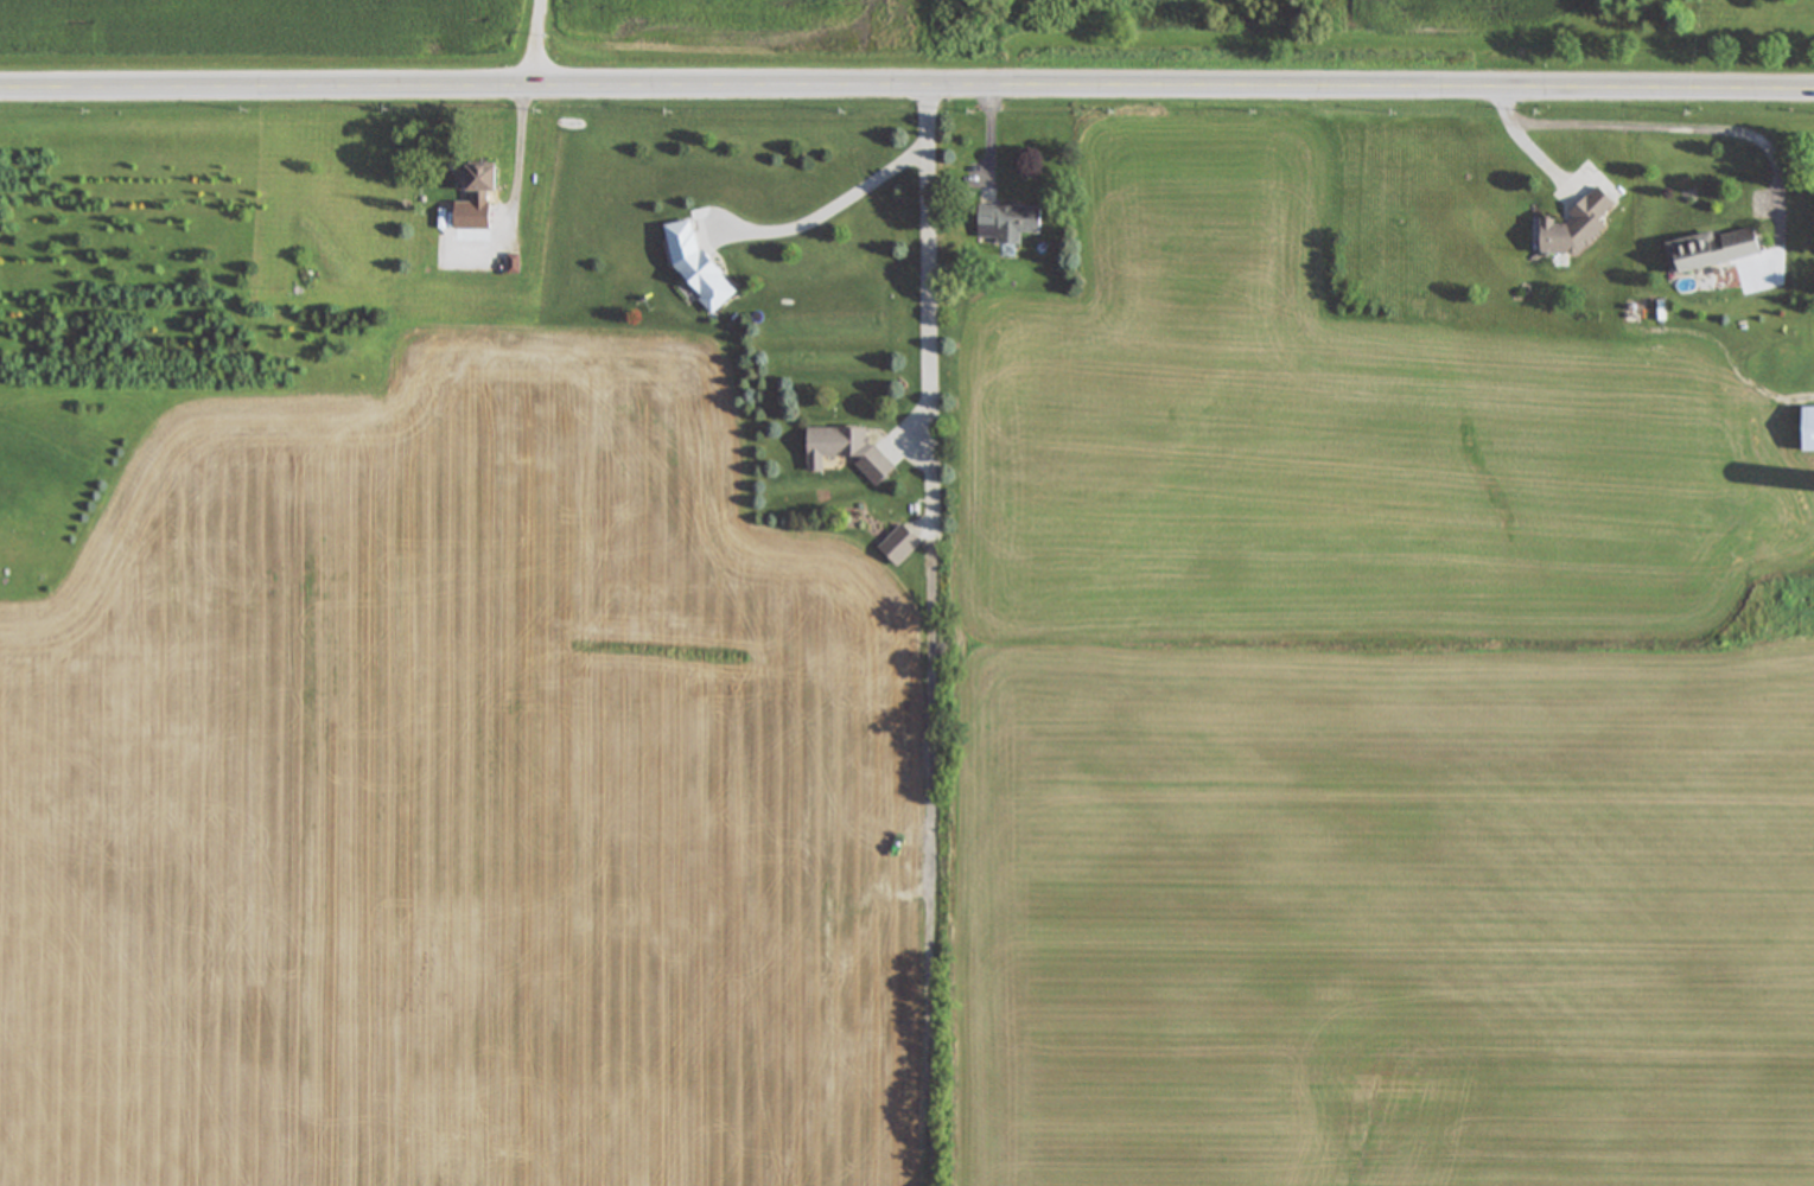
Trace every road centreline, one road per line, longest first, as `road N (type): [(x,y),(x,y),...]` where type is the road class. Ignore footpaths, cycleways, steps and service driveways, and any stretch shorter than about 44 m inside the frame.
road 1 (secondary): [(0,91),(1813,90)]

